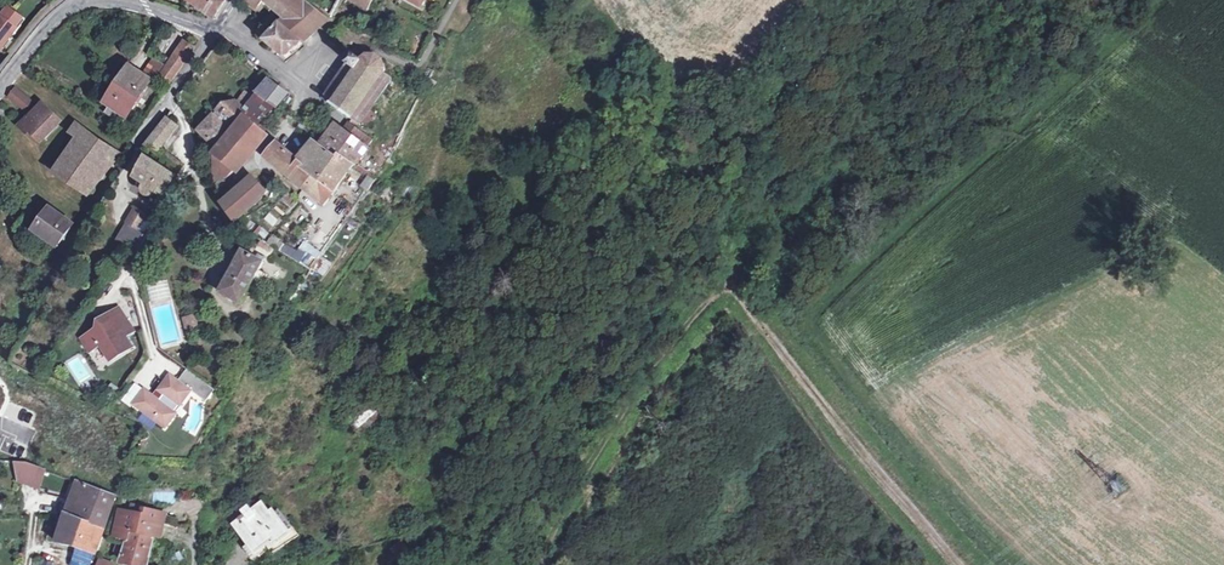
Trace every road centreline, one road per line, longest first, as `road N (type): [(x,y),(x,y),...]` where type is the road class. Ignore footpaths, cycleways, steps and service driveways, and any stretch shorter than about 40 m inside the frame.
road 1 (residential): [(218,27),(97,1),(60,13),(0,84)]
road 2 (residential): [(329,48),(305,80),(218,27)]
road 3 (residential): [(218,27),(137,139)]

